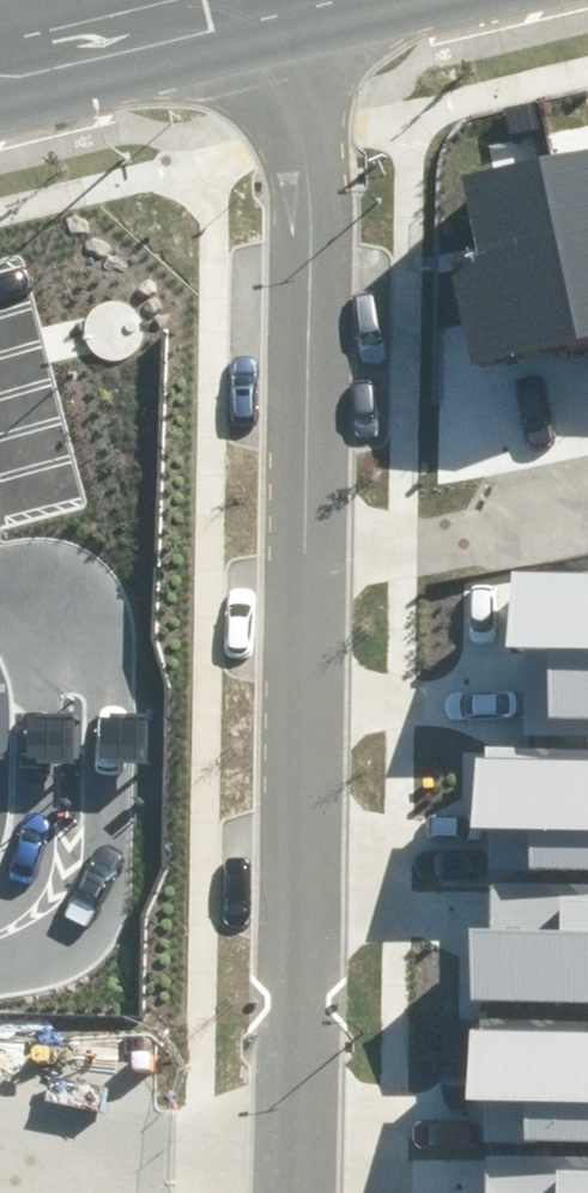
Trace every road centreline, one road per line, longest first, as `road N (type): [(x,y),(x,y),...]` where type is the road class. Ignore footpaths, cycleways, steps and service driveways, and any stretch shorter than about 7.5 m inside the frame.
road 1 (residential): [(299,1192),(305,570)]
road 2 (residential): [(305,570),(297,130),(268,2)]
road 3 (residential): [(305,570),(587,506)]
road 4 (unclassified): [(0,72),(268,2)]

